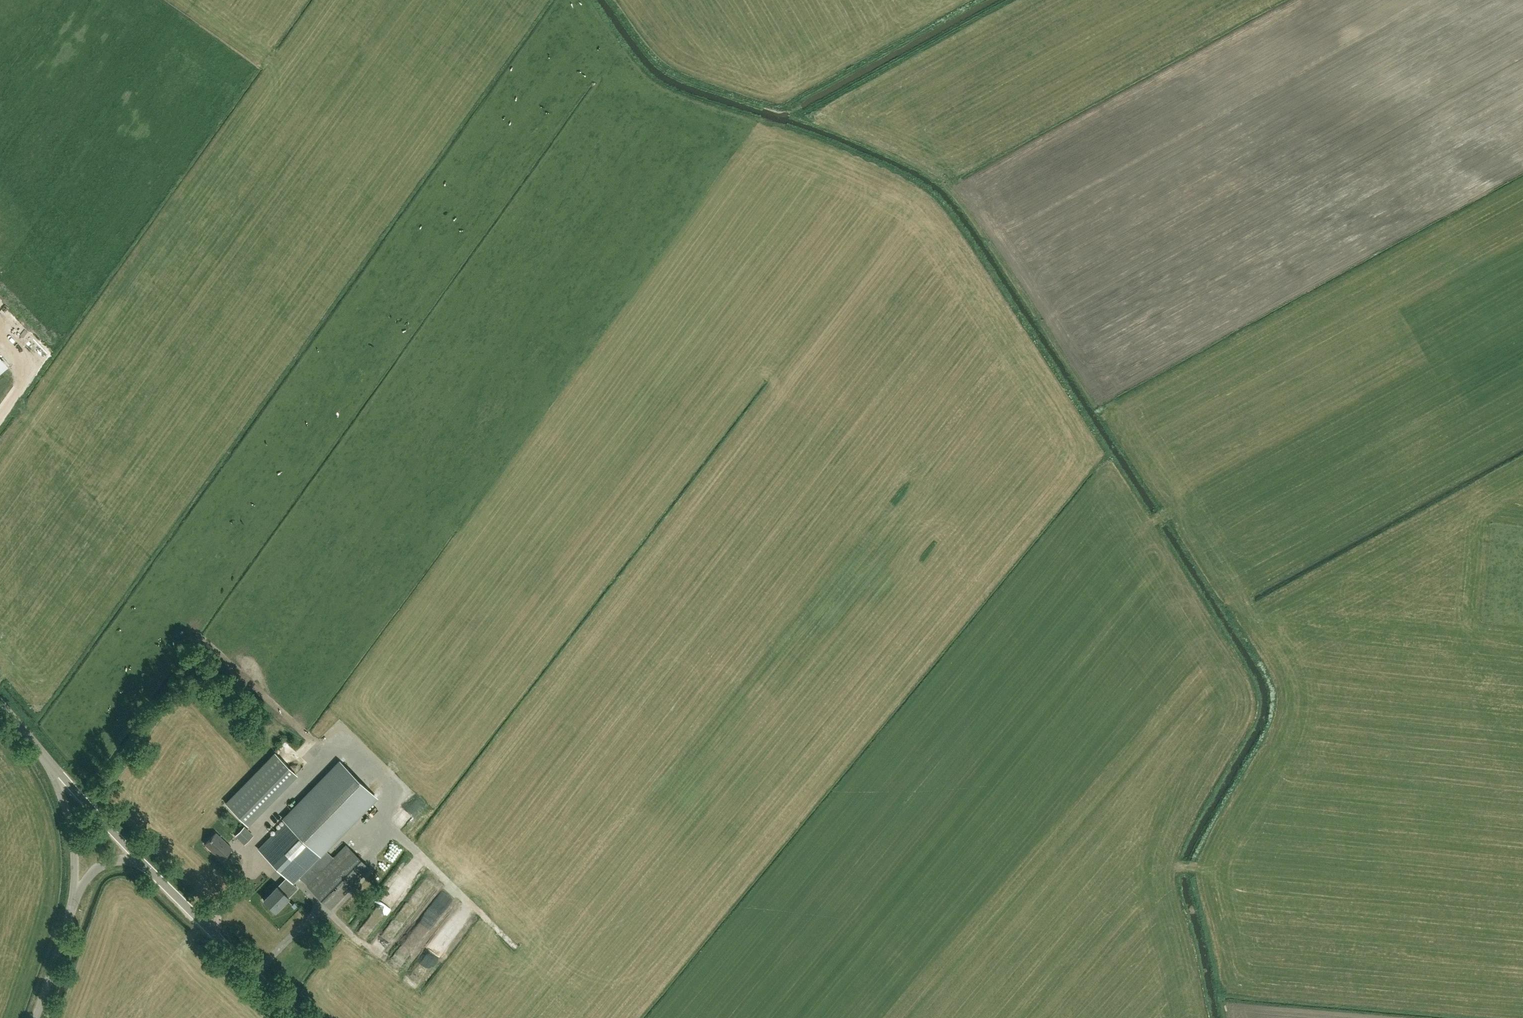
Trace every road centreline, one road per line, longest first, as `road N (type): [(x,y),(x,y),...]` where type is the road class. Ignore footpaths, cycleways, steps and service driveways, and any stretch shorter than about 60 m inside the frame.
road 1 (unclassified): [(299,1017),(146,867)]
road 2 (unclassified): [(146,867),(49,763)]
road 3 (unclassified): [(49,763),(74,857),(74,900)]
road 4 (unclassified): [(35,1017),(74,900)]

